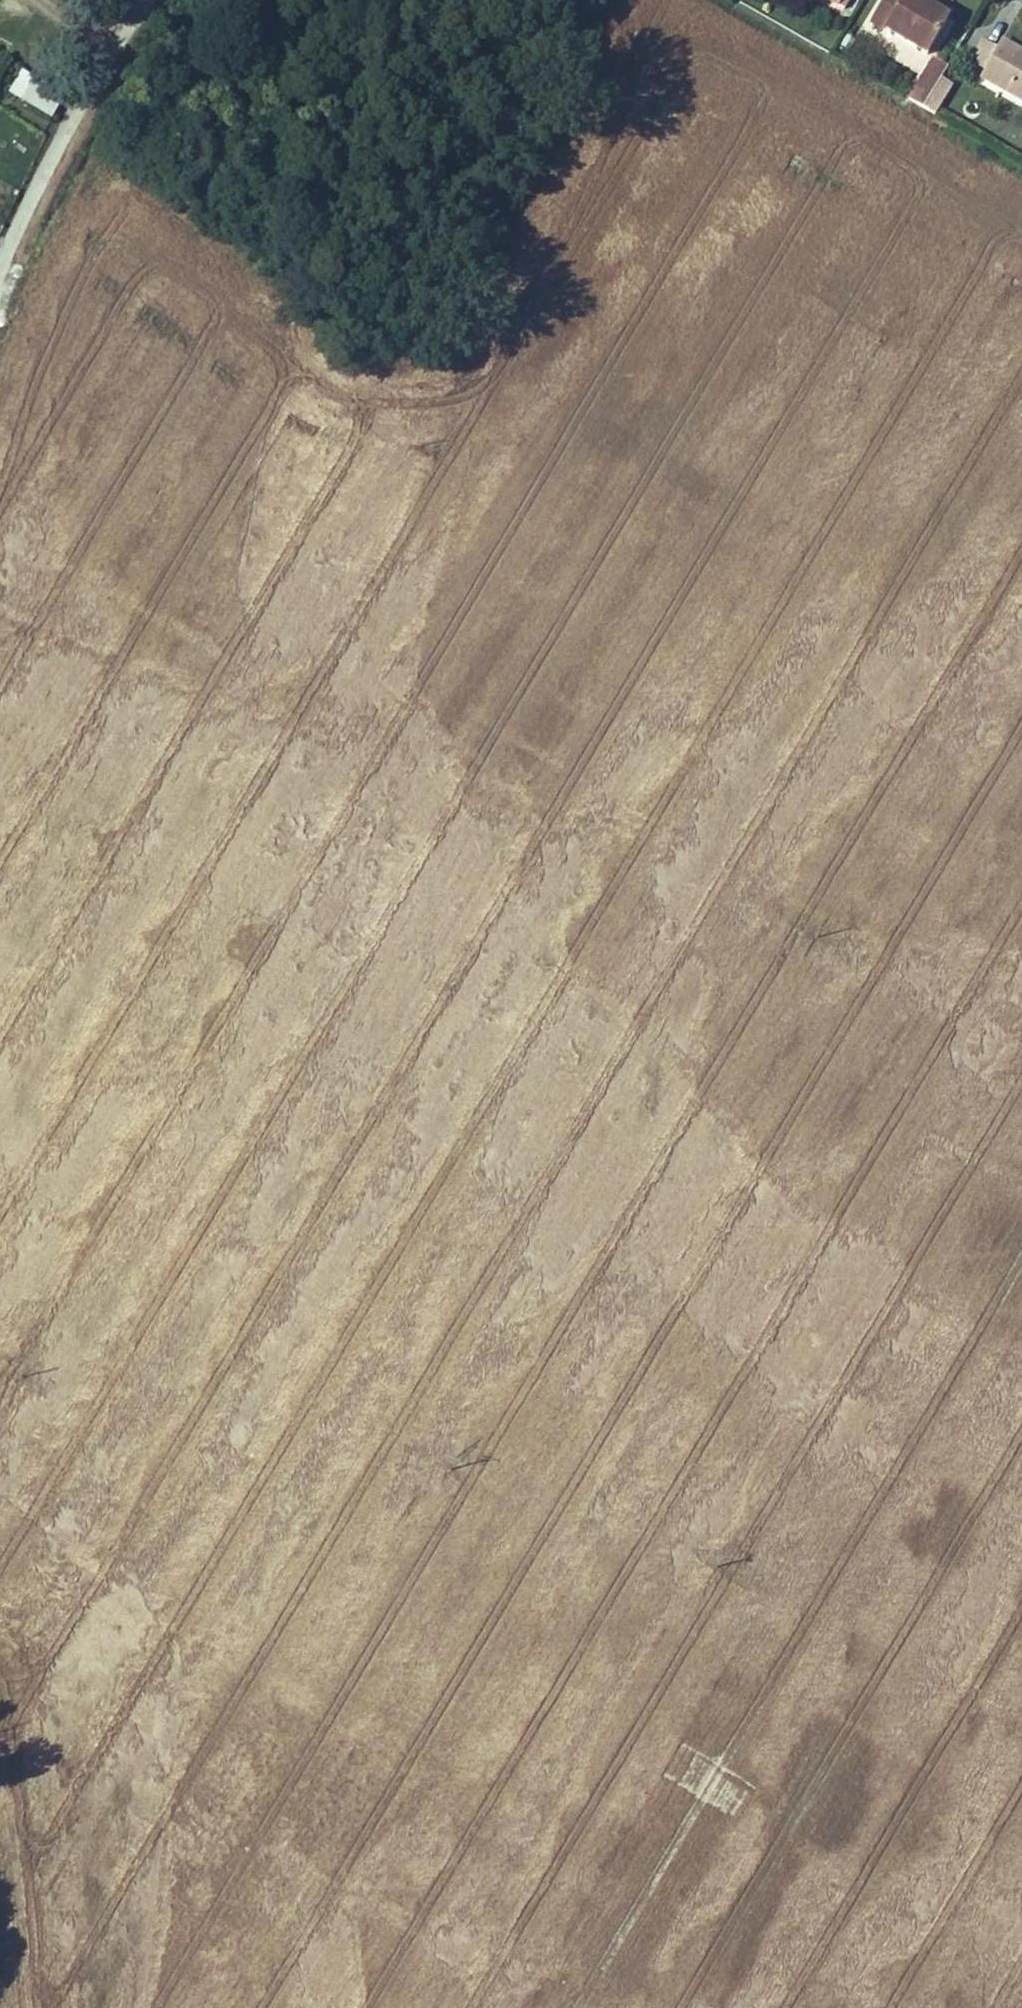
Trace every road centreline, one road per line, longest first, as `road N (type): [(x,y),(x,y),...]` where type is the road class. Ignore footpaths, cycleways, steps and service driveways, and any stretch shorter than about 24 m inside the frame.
road 1 (residential): [(146,0),(0,295)]

